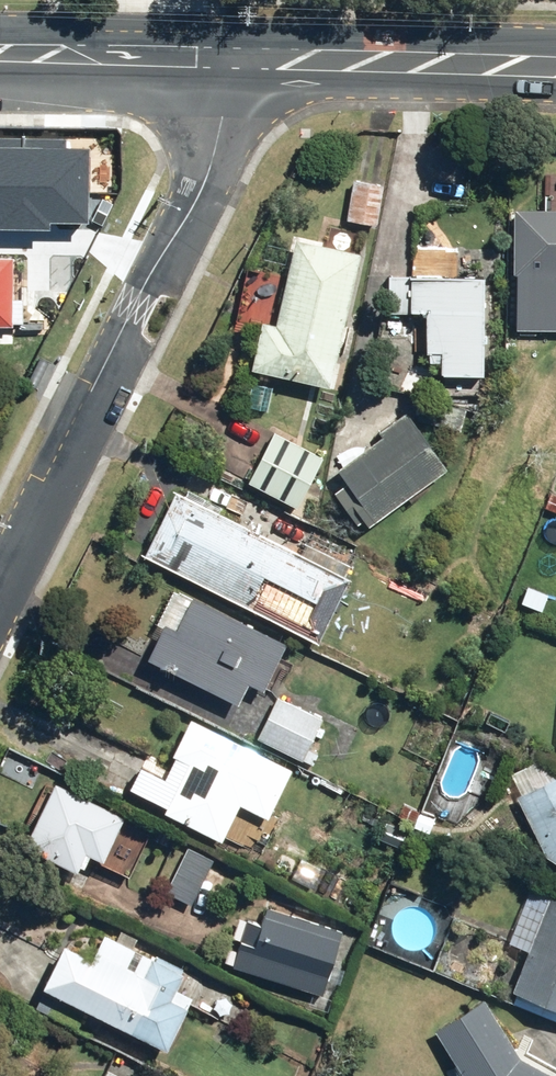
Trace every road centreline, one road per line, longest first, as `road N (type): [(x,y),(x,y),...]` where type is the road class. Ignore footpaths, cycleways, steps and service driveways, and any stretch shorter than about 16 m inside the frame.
road 1 (tertiary): [(236,59),(203,182),(0,591)]
road 2 (tertiary): [(555,65),(236,59)]
road 3 (tertiary): [(236,59),(0,54)]

